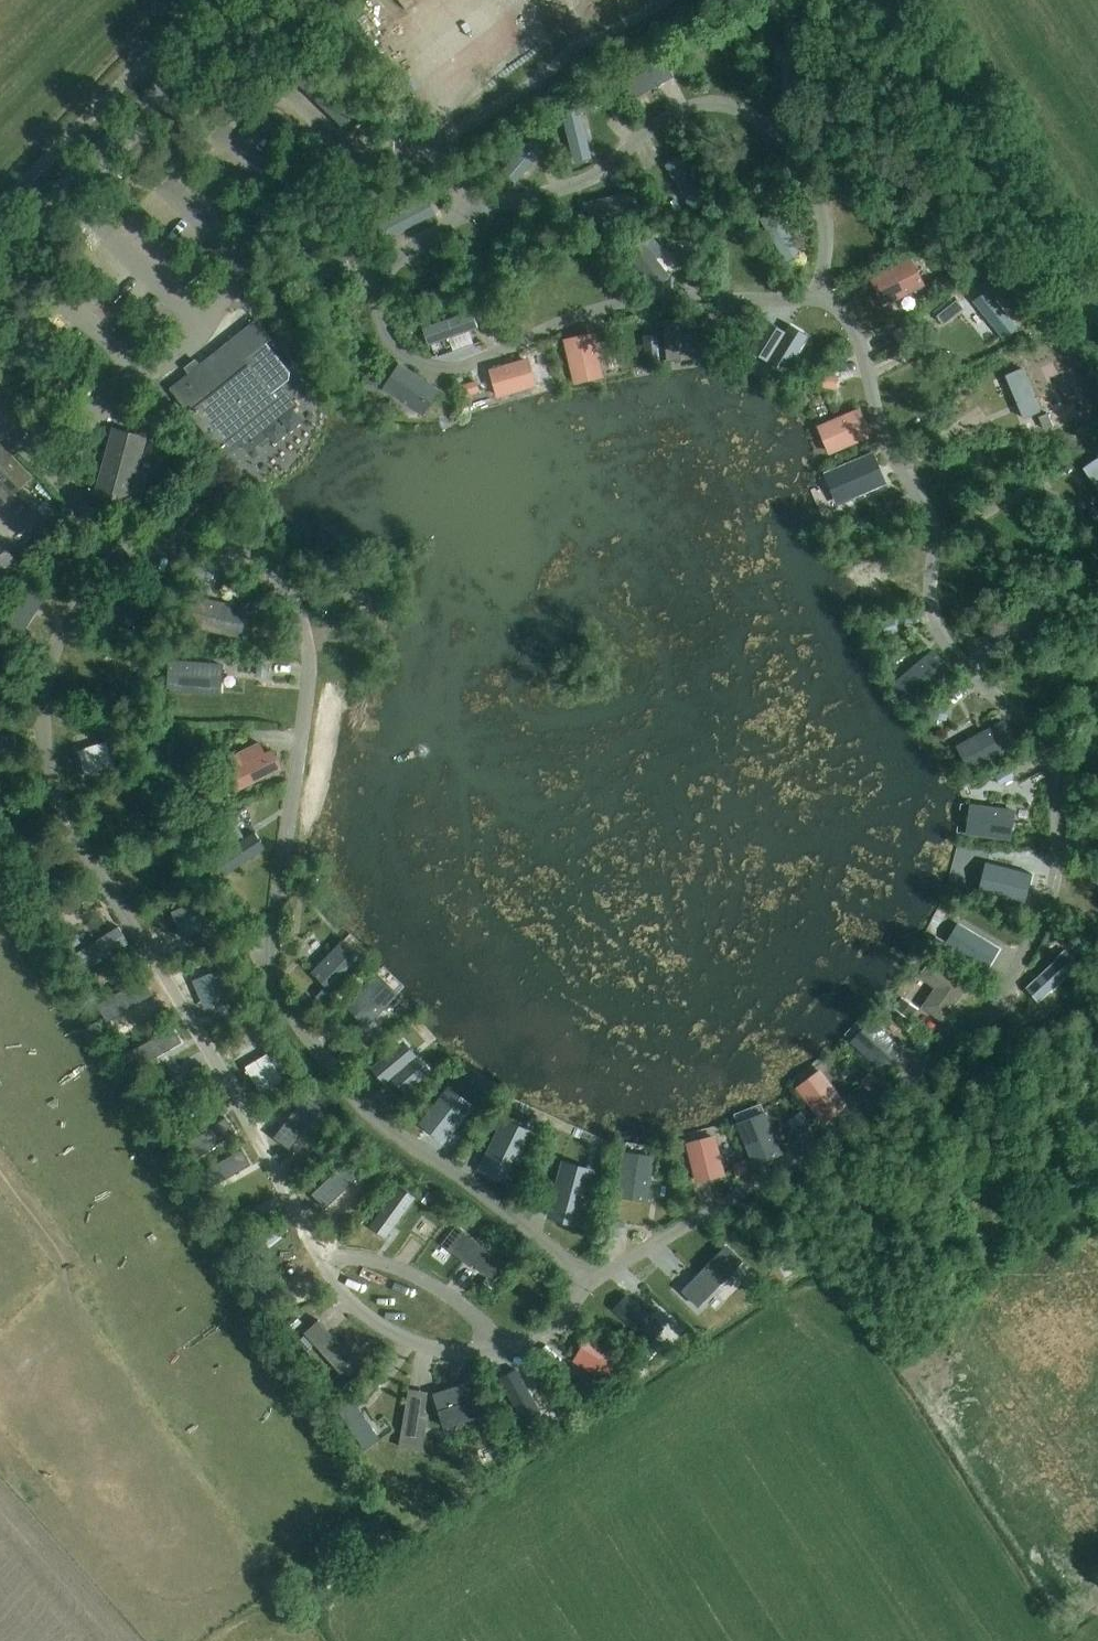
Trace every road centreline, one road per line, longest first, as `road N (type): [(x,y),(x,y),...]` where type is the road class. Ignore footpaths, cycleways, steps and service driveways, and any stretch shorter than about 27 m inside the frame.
road 1 (primary): [(0,263),(260,0)]
road 2 (tertiary): [(1097,305),(898,0)]

